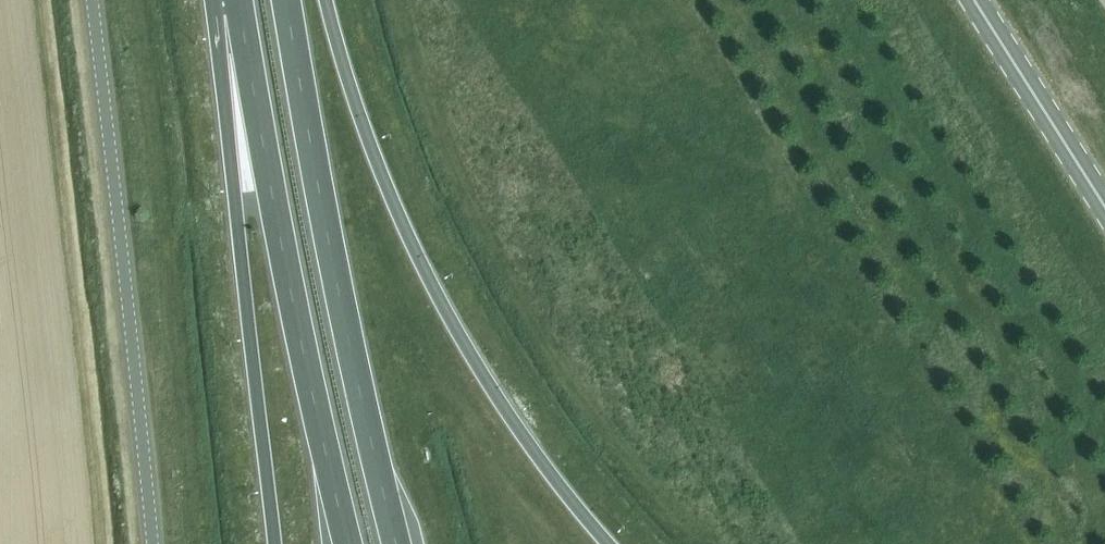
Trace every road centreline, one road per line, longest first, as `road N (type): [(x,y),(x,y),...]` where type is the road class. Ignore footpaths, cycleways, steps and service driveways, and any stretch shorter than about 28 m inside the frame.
road 1 (trunk): [(608,543),(518,430),(438,297),(368,138),(326,0)]
road 2 (trunk): [(396,543),(348,342),(286,0)]
road 3 (unclassified): [(152,543),(93,0)]
road 4 (trunk): [(237,8),(347,543)]
road 5 (trunk): [(237,8),(240,236),(275,543)]
road 6 (unclassified): [(974,0),(1104,207)]

